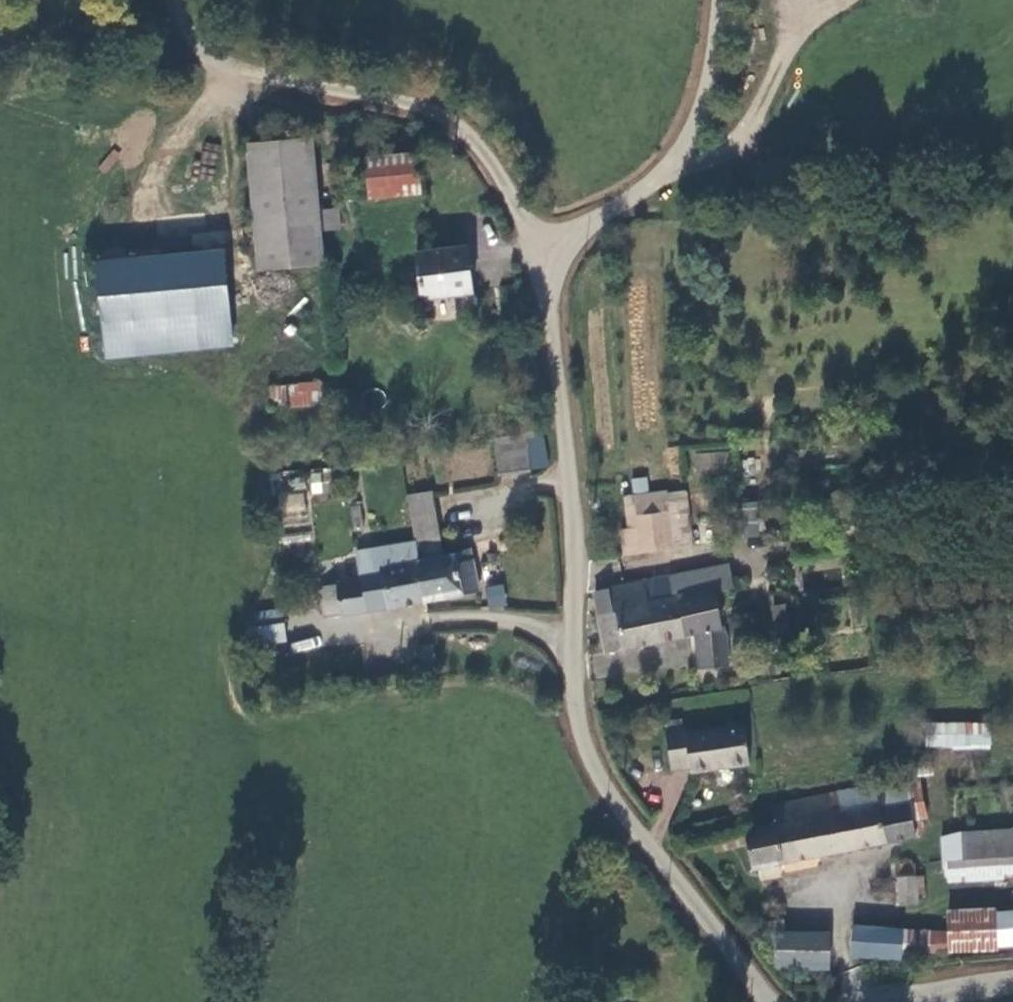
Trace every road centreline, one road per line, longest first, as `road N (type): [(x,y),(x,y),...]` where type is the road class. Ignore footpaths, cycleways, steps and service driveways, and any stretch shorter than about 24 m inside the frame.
road 1 (unclassified): [(172,0),(186,32),(212,56),(262,76),(445,116),(497,170),(535,267)]
road 2 (unclassified): [(571,634),(577,722),(591,762),(611,799),(769,1001)]
road 3 (unclassified): [(535,267),(566,439),(574,534),(571,634)]
road 4 (unclassified): [(535,267),(665,172),(695,124),(716,0)]
road 5 (unclassified): [(571,634),(495,618),(306,636)]

